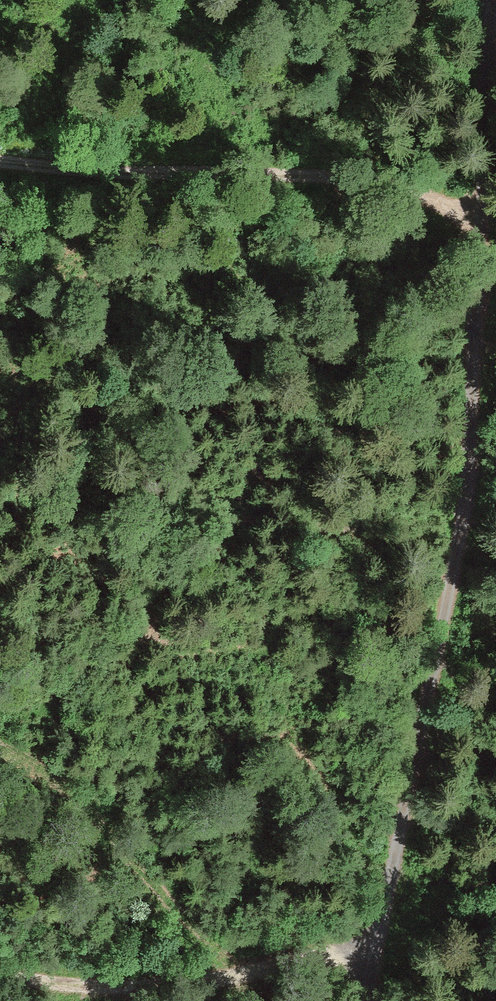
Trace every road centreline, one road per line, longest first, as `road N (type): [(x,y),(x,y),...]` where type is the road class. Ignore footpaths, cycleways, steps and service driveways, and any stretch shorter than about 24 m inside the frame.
road 1 (track): [(363,1000),(458,547),(493,0)]
road 2 (track): [(480,233),(434,196),(372,179),(0,162)]
road 3 (track): [(0,977),(240,976),(379,948)]

